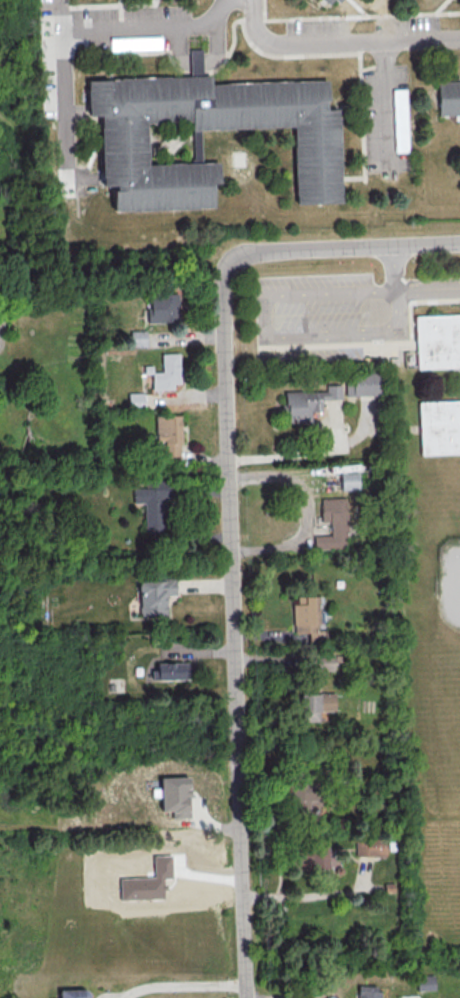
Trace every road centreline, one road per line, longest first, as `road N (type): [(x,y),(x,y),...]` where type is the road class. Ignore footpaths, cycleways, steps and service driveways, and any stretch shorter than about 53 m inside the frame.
road 1 (residential): [(245,997),(223,283)]
road 2 (residential): [(223,283),(230,261),(255,251),(459,244)]

